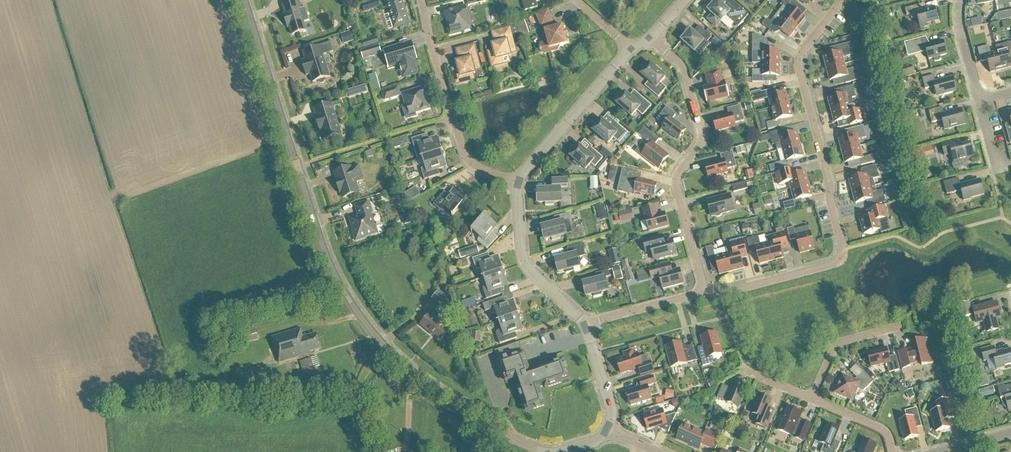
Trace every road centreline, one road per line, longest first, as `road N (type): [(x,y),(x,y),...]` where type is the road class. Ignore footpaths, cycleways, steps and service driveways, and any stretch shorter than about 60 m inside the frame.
road 1 (residential): [(543,451),(422,379),(363,320),(325,250),(246,0)]
road 2 (residential): [(703,292),(727,293),(840,259),(831,186),(799,67),(840,0)]
road 3 (residential): [(703,292),(675,180),(702,133),(681,65),(651,38)]
road 4 (residential): [(512,185),(468,163),(422,0)]
road 5 (residential): [(512,185),(630,50)]
road 6 (residential): [(585,328),(522,261),(512,185)]
road 7 (unclassified): [(813,398),(837,343),(898,325)]
road 8 (residential): [(585,328),(703,292)]

